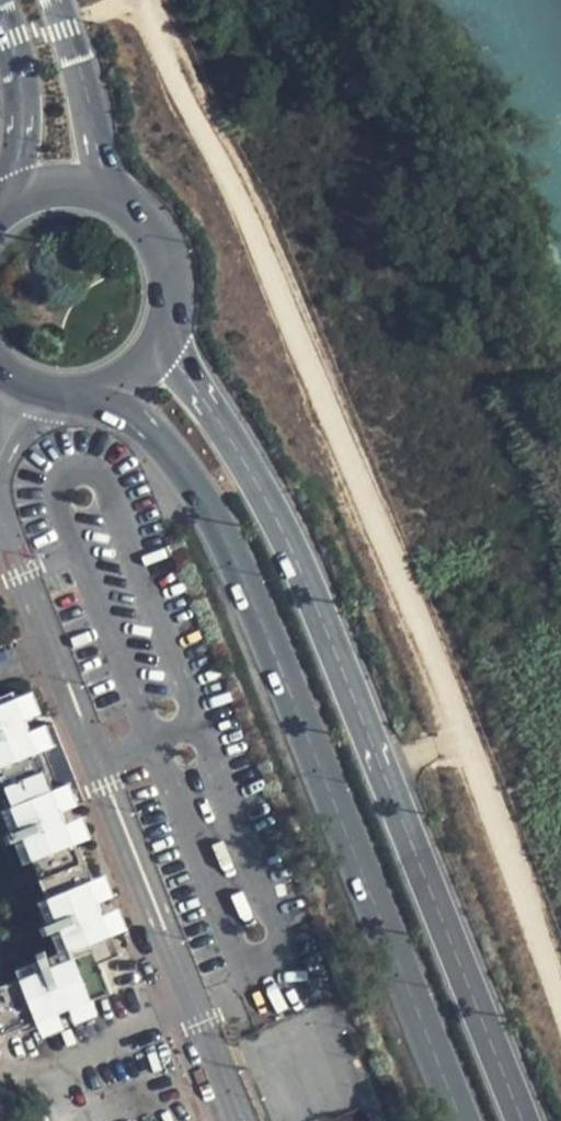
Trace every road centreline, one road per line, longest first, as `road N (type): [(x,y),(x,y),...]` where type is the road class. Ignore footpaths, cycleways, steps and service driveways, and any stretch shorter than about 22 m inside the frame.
road 1 (secondary): [(521,1120),(290,545),(162,342)]
road 2 (secondary): [(99,393),(160,440),(217,531),(460,1120)]
road 3 (residential): [(0,531),(241,1120)]
road 4 (secondary): [(106,189),(92,98),(58,0)]
road 5 (secondary): [(0,8),(22,88),(15,196)]
road 6 (secondary): [(162,342),(176,283),(170,253),(133,204),(106,189)]

